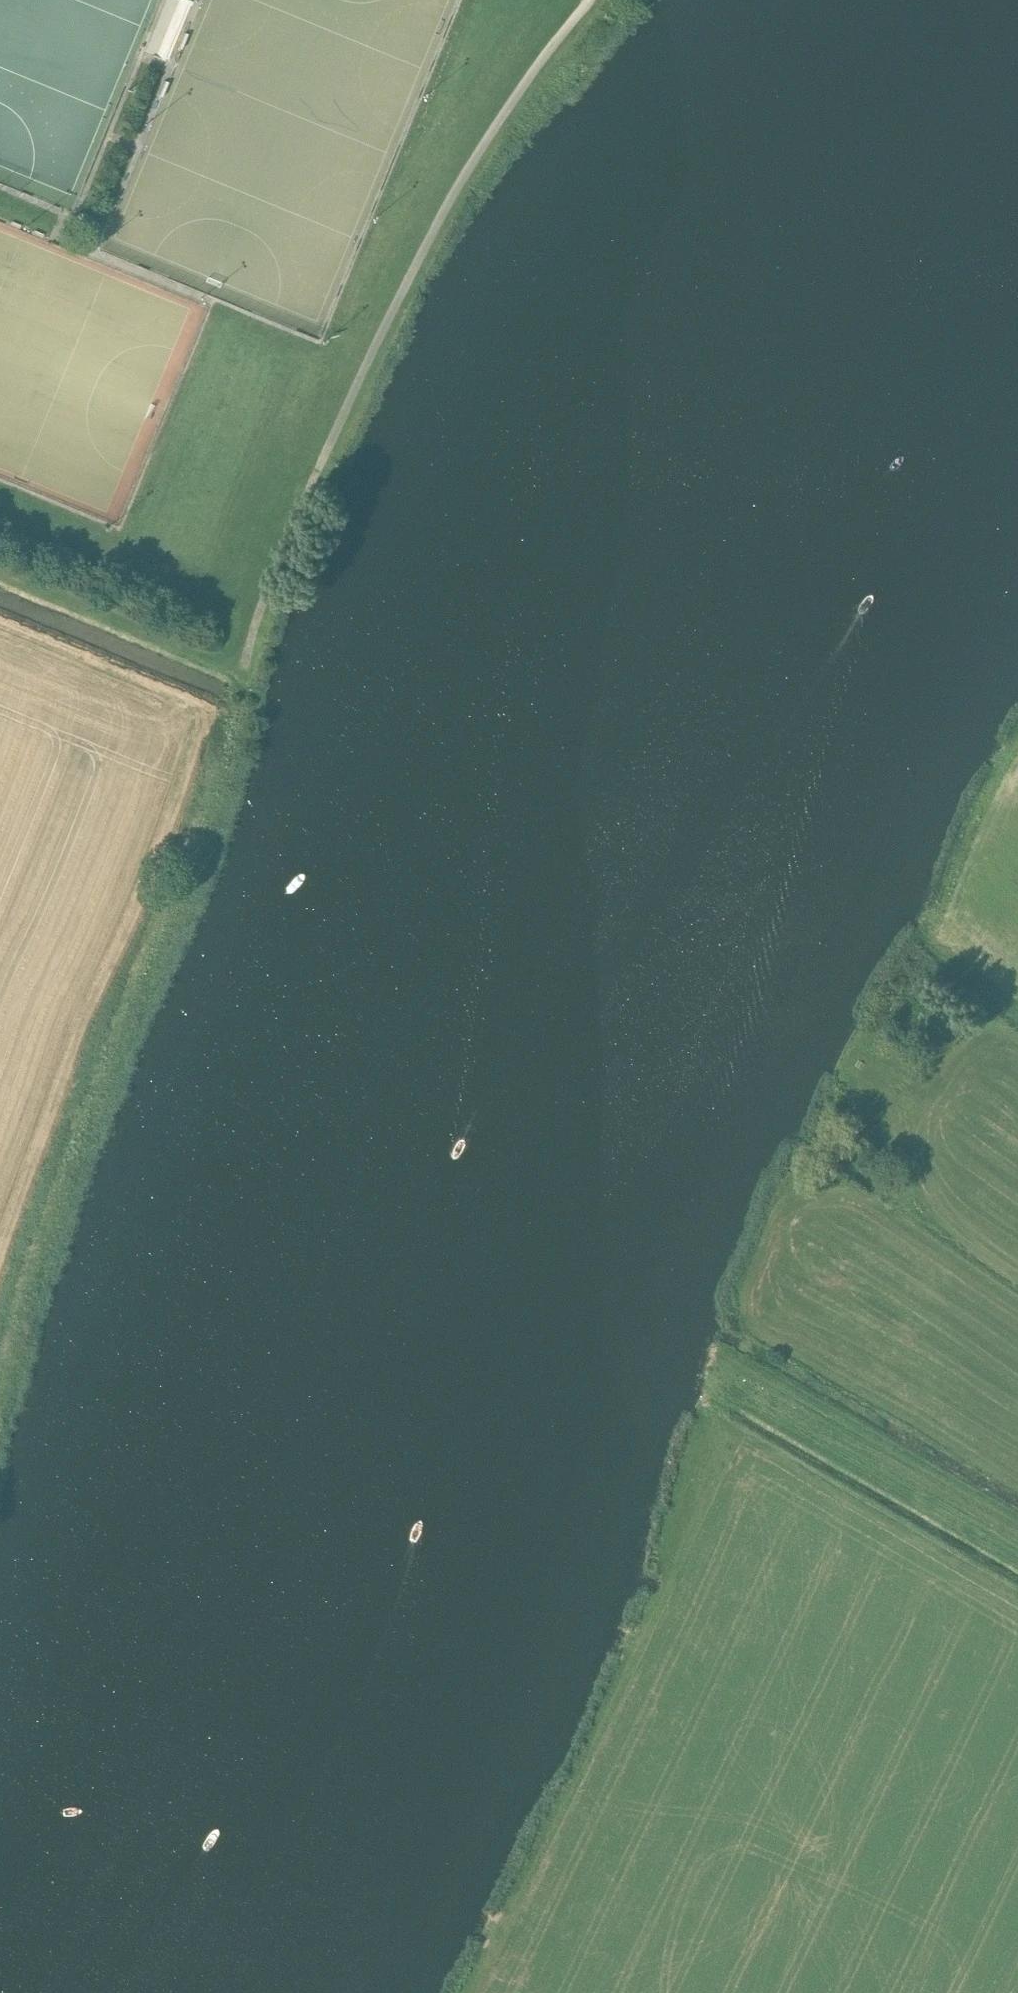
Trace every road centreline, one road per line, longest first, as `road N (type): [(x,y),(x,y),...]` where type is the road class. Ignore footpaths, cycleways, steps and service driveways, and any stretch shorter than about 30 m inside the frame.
road 1 (track): [(245,669),(299,515),(432,232),(469,164),(589,0)]

